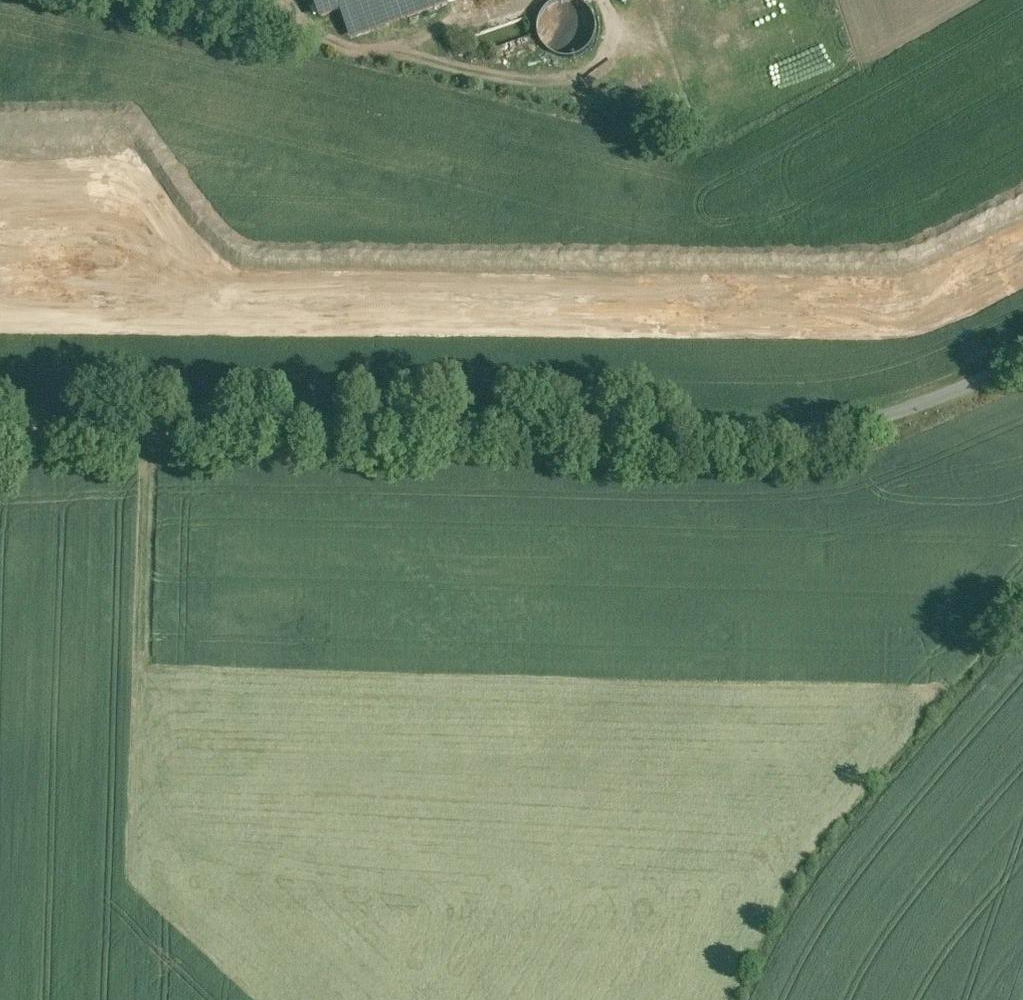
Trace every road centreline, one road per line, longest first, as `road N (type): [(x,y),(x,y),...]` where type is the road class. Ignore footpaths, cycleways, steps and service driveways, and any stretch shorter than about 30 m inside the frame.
road 1 (unclassified): [(0,433),(796,418),(892,405),(1022,340)]

